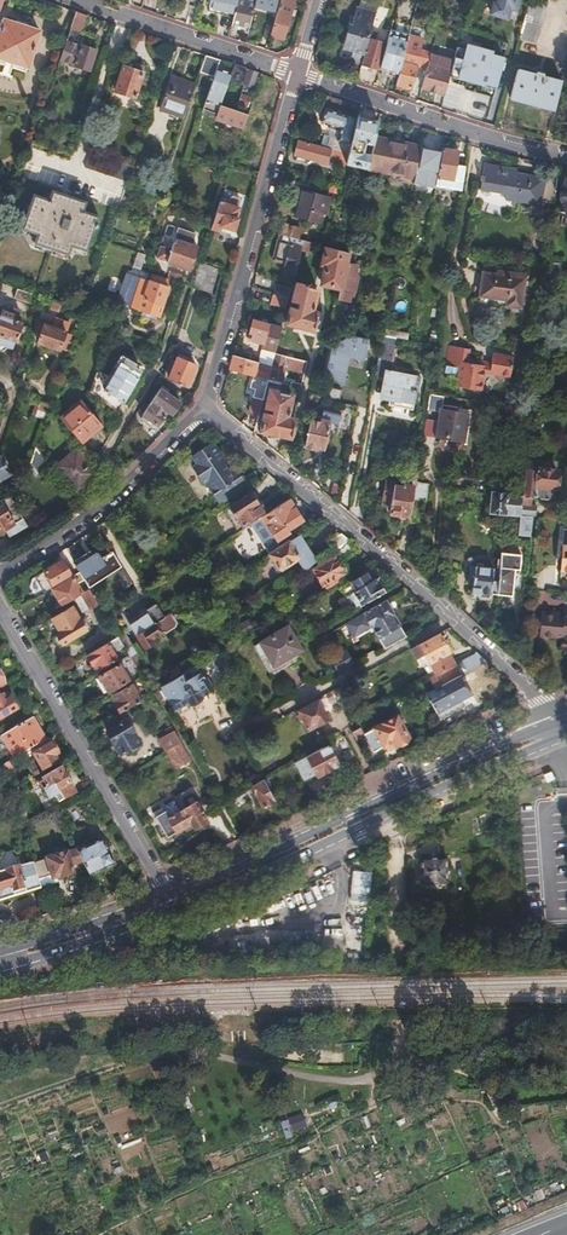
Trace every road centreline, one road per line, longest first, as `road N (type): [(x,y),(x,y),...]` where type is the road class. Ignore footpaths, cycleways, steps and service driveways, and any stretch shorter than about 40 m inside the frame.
road 1 (residential): [(206,405),(394,567),(536,700),(549,726)]
road 2 (primary): [(549,726),(170,896)]
road 3 (track): [(0,1104),(104,1070),(177,1057),(345,1081),(386,1070),(395,1056)]
road 4 (primary): [(181,913),(556,743)]
road 5 (residential): [(296,74),(206,405)]
road 6 (residential): [(170,896),(0,611)]
road 7 (residential): [(296,74),(520,152),(566,160)]
road 8 (residential): [(68,0),(296,74)]
road 9 (residential): [(124,482),(105,450),(165,341),(182,289)]
road 10 (primary): [(5,965),(181,913)]
road 11 (primary): [(170,896),(0,950)]
road 12 (residential): [(124,482),(67,535),(0,569)]

